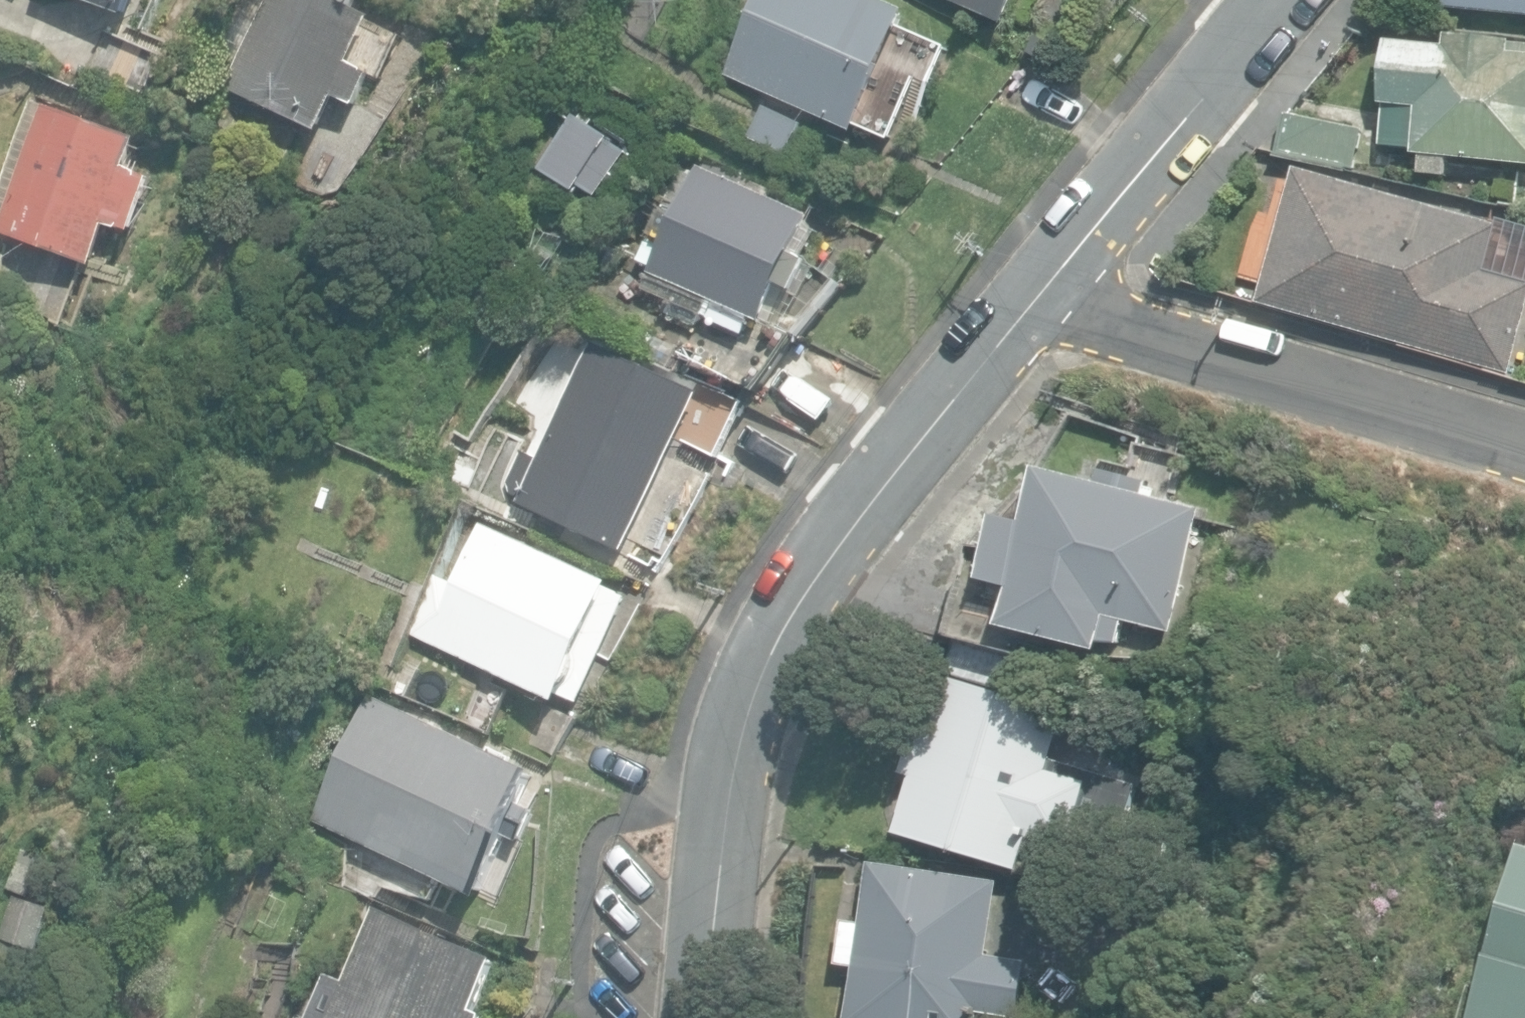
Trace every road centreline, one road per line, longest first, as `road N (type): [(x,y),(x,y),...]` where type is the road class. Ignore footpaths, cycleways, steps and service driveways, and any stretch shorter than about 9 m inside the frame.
road 1 (residential): [(1055,304),(874,507),(721,736),(699,788),(688,870),(682,1017)]
road 2 (residential): [(1524,448),(1055,304)]
road 3 (residential): [(1295,0),(1055,304)]

